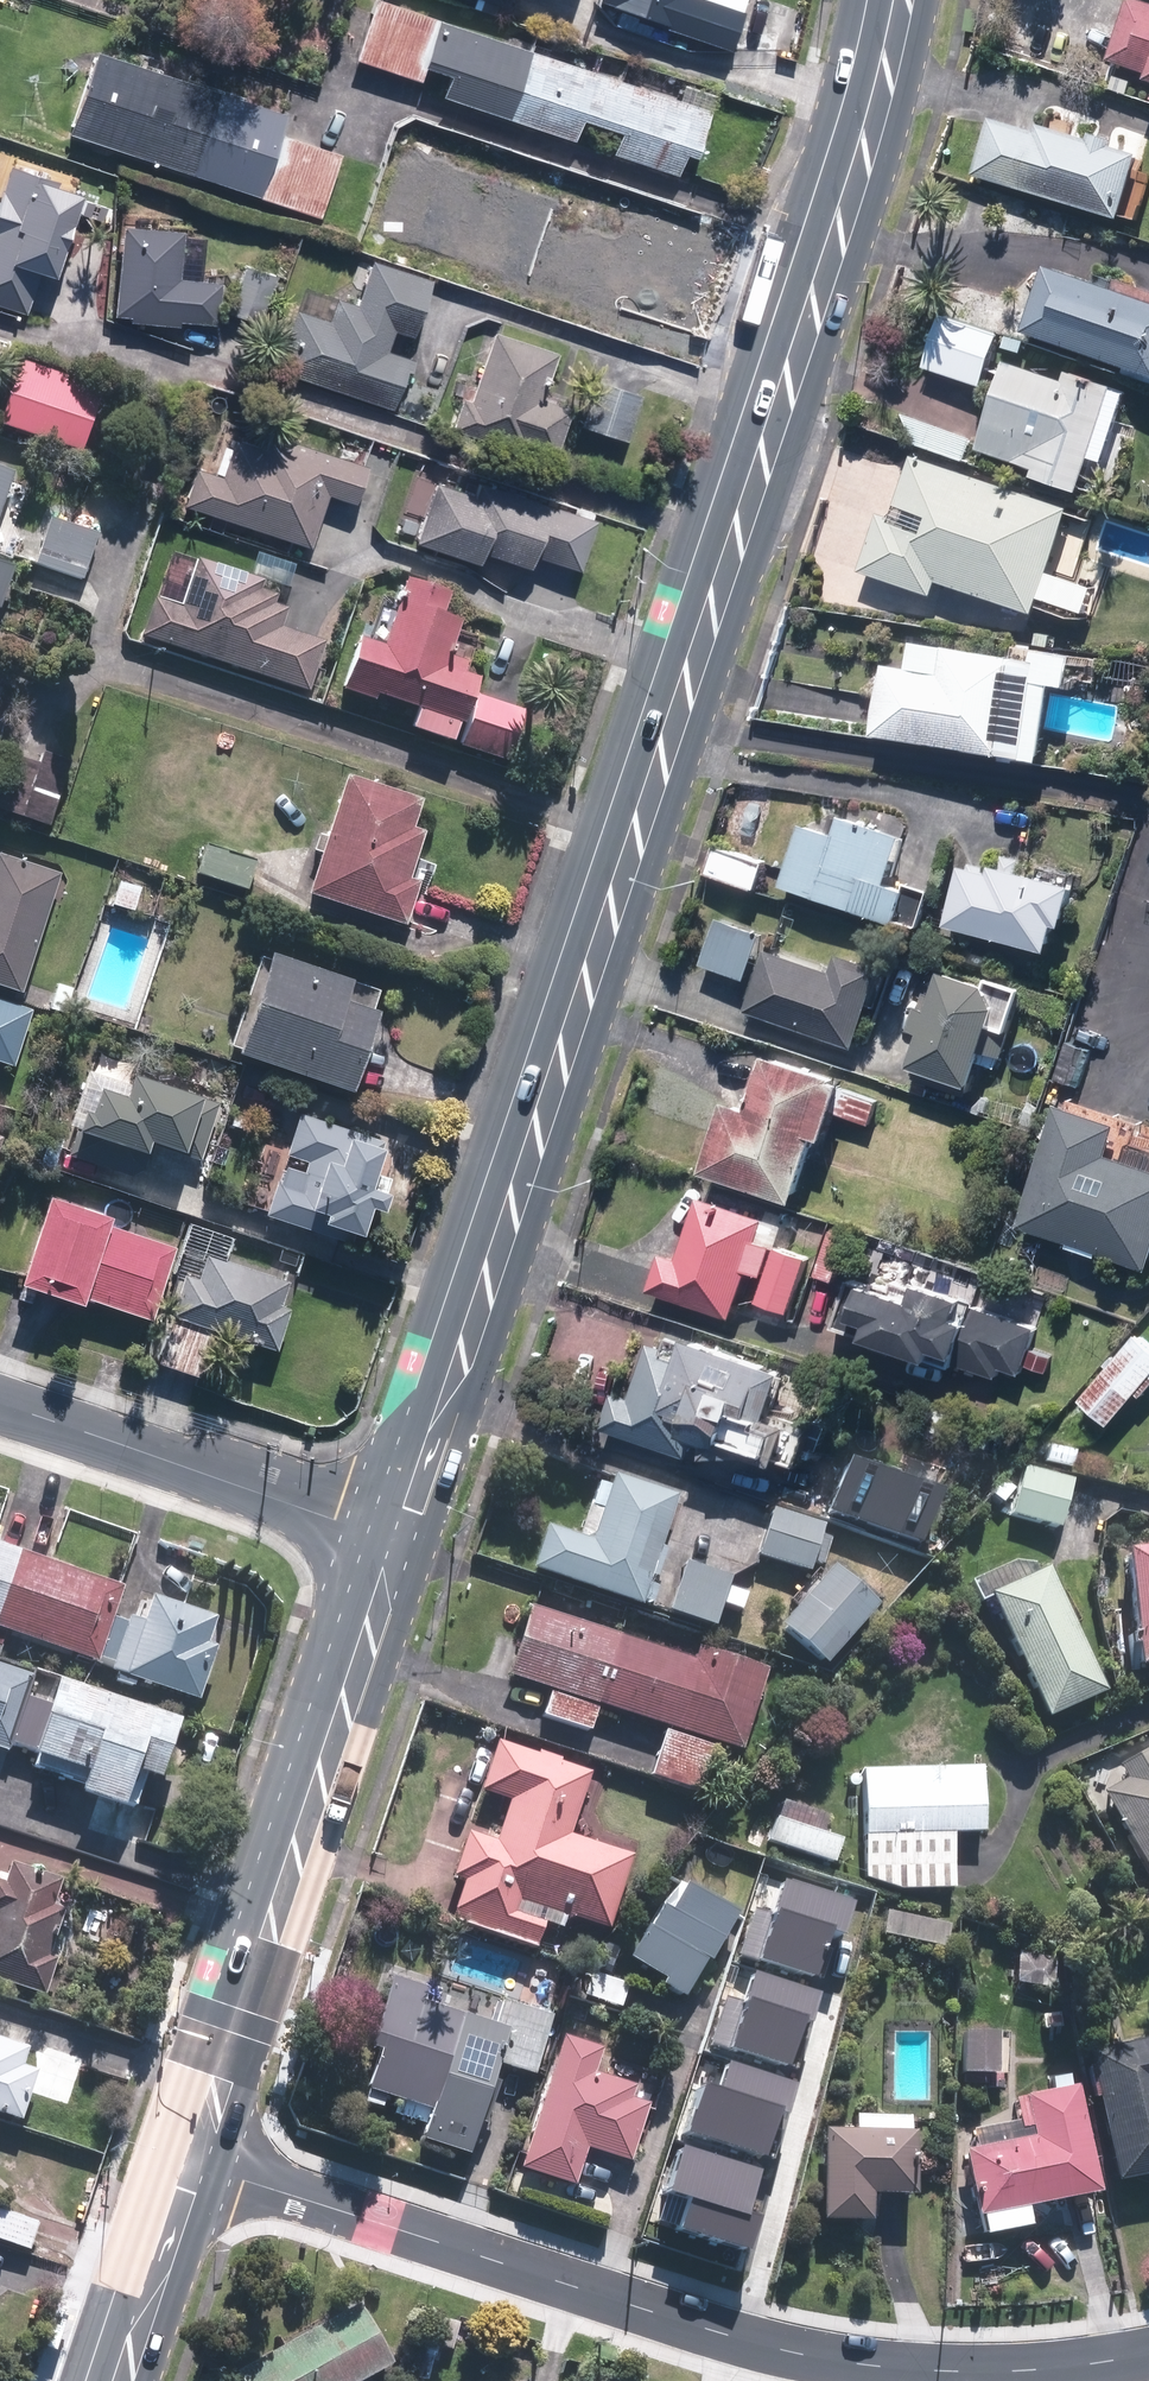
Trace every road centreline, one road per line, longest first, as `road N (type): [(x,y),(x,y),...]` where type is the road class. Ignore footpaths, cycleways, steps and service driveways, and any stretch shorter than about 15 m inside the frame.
road 1 (secondary): [(890,0),(881,53),(451,1356),(421,1412),(381,1534)]
road 2 (residential): [(1148,2352),(987,2373),(818,2356),(718,2333),(184,2162)]
road 3 (secondary): [(381,1534),(370,1604),(184,2162)]
road 4 (tertiary): [(381,1534),(0,1404)]
road 5 (secondary): [(184,2162),(112,2380)]

